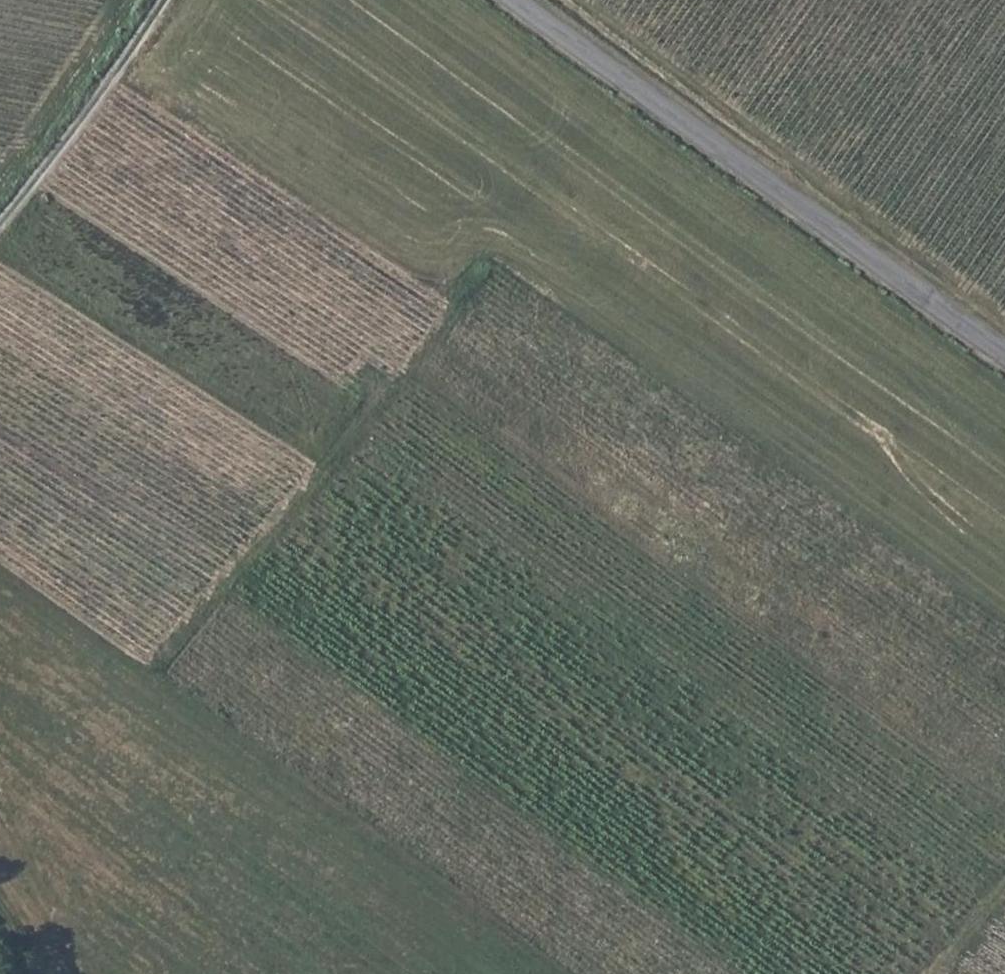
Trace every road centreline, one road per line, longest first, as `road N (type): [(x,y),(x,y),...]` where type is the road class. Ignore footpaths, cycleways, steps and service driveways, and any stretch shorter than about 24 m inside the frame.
road 1 (unclassified): [(522,0),(1004,352)]
road 2 (track): [(0,227),(166,0)]

